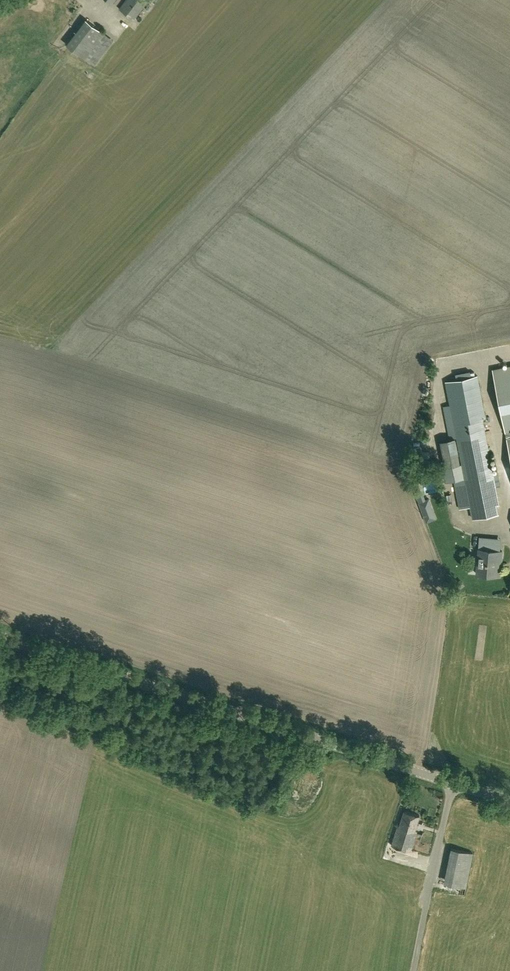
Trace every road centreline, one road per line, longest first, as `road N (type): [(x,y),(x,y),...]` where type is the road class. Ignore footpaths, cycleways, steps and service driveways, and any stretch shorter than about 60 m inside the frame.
road 1 (unclassified): [(509,801),(0,636)]

